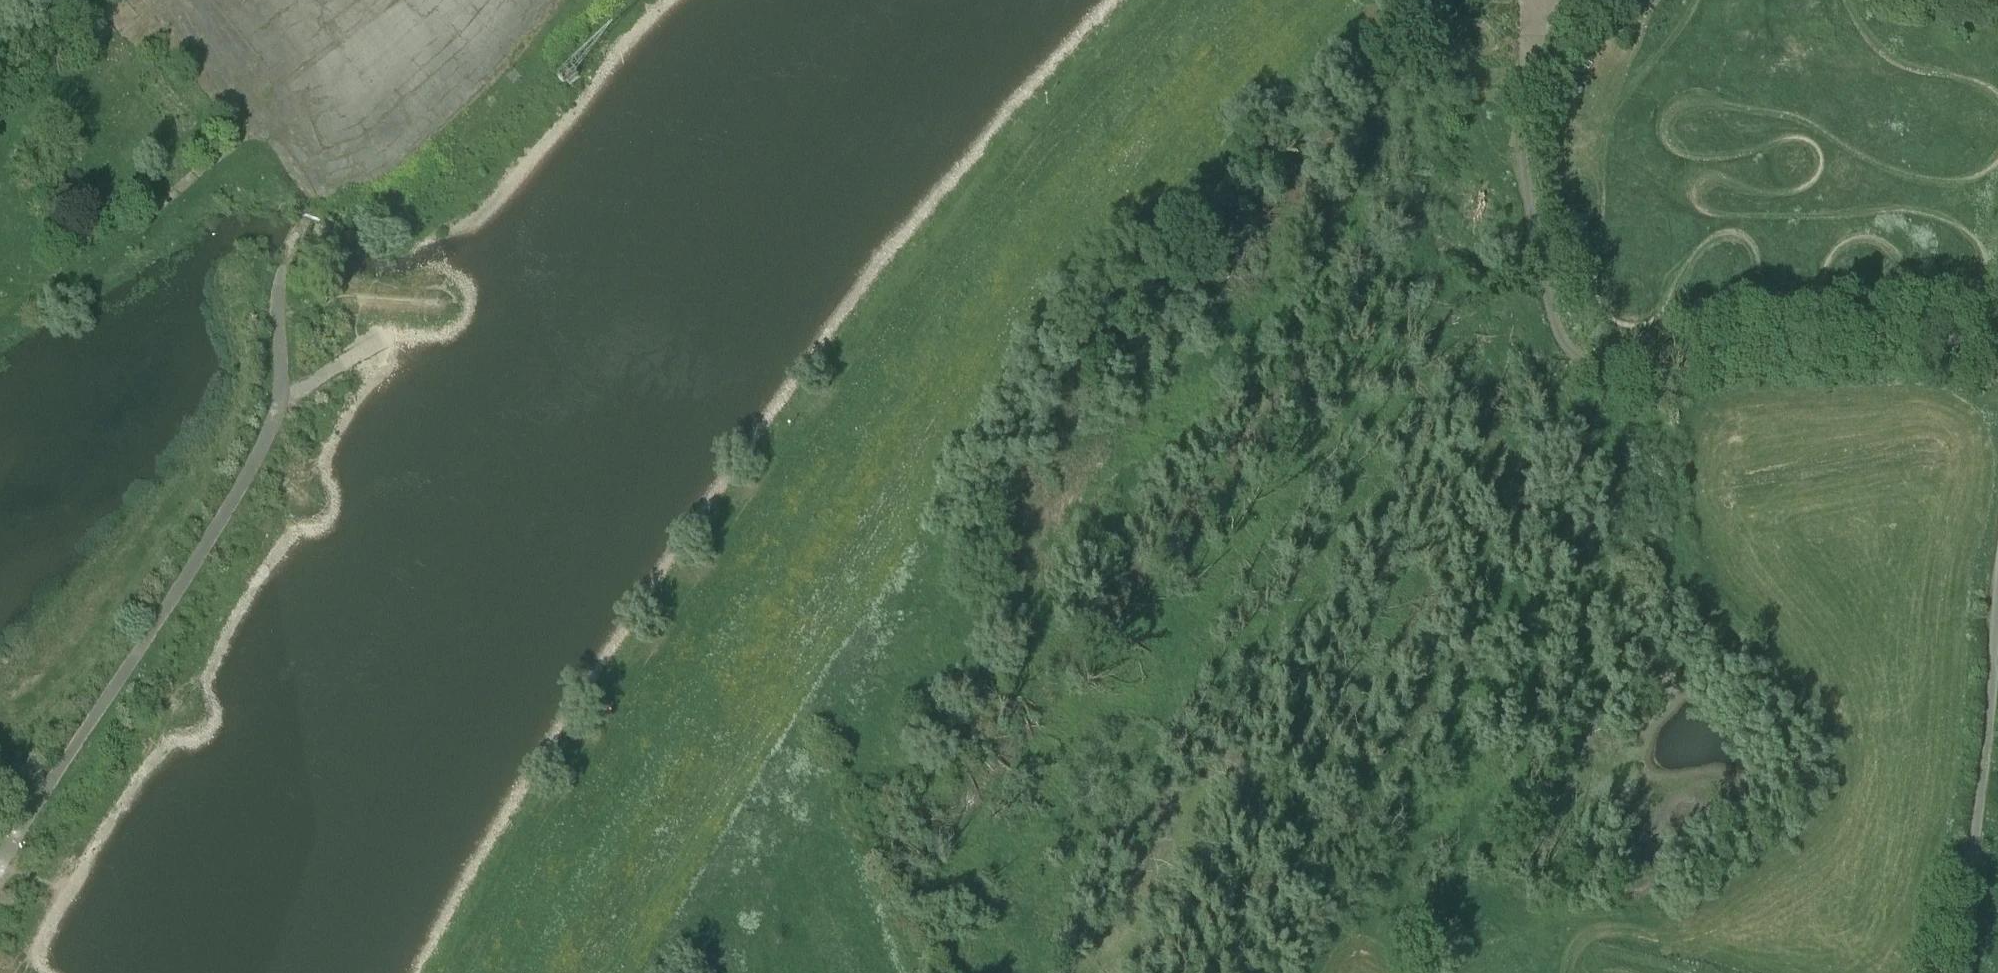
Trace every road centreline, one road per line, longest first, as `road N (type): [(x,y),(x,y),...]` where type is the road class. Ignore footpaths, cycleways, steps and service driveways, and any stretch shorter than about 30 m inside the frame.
road 1 (unclassified): [(286,258),(279,283),(281,408),(252,472),(0,861)]
road 2 (unclassified): [(1956,972),(1997,635)]

